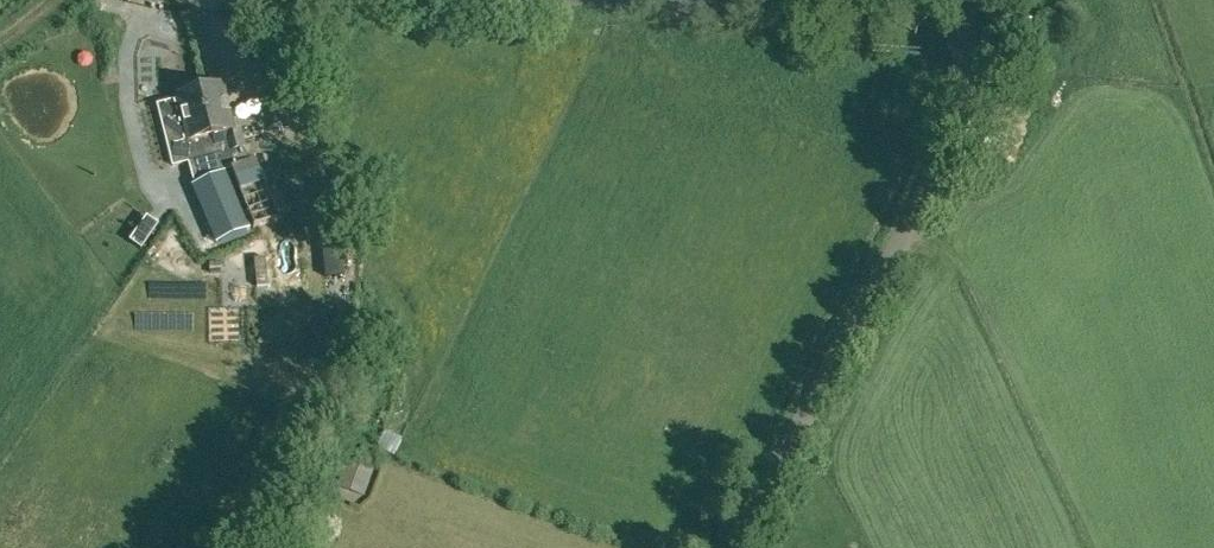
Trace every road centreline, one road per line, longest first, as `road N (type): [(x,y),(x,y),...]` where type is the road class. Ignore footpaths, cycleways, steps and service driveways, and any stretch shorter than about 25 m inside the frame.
road 1 (unclassified): [(735,547),(951,132),(966,19)]
road 2 (unclassified): [(966,19),(669,0)]

